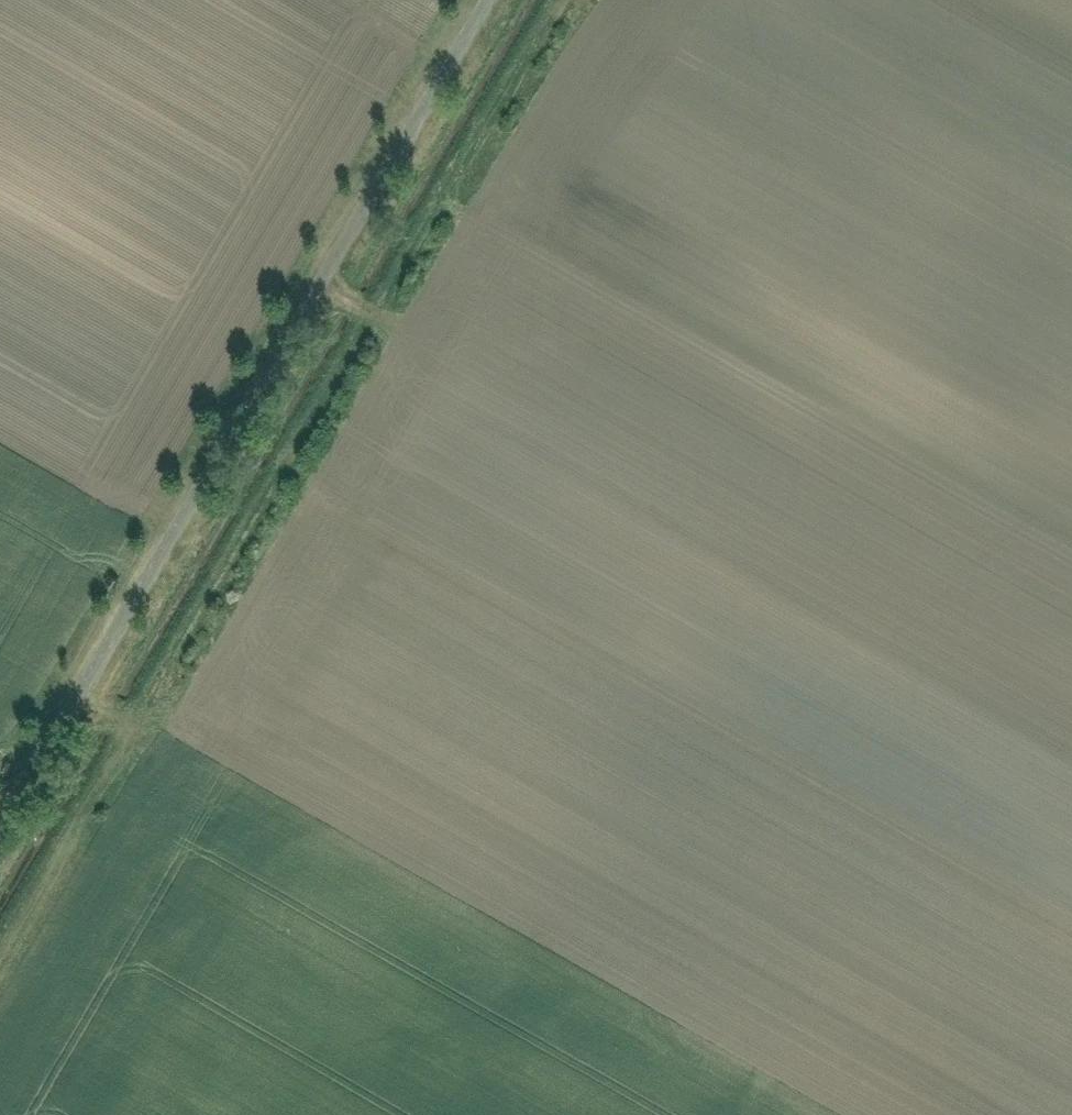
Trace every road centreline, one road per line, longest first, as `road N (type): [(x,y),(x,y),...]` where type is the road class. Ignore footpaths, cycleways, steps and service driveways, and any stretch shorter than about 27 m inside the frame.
road 1 (unclassified): [(0,821),(476,0)]

